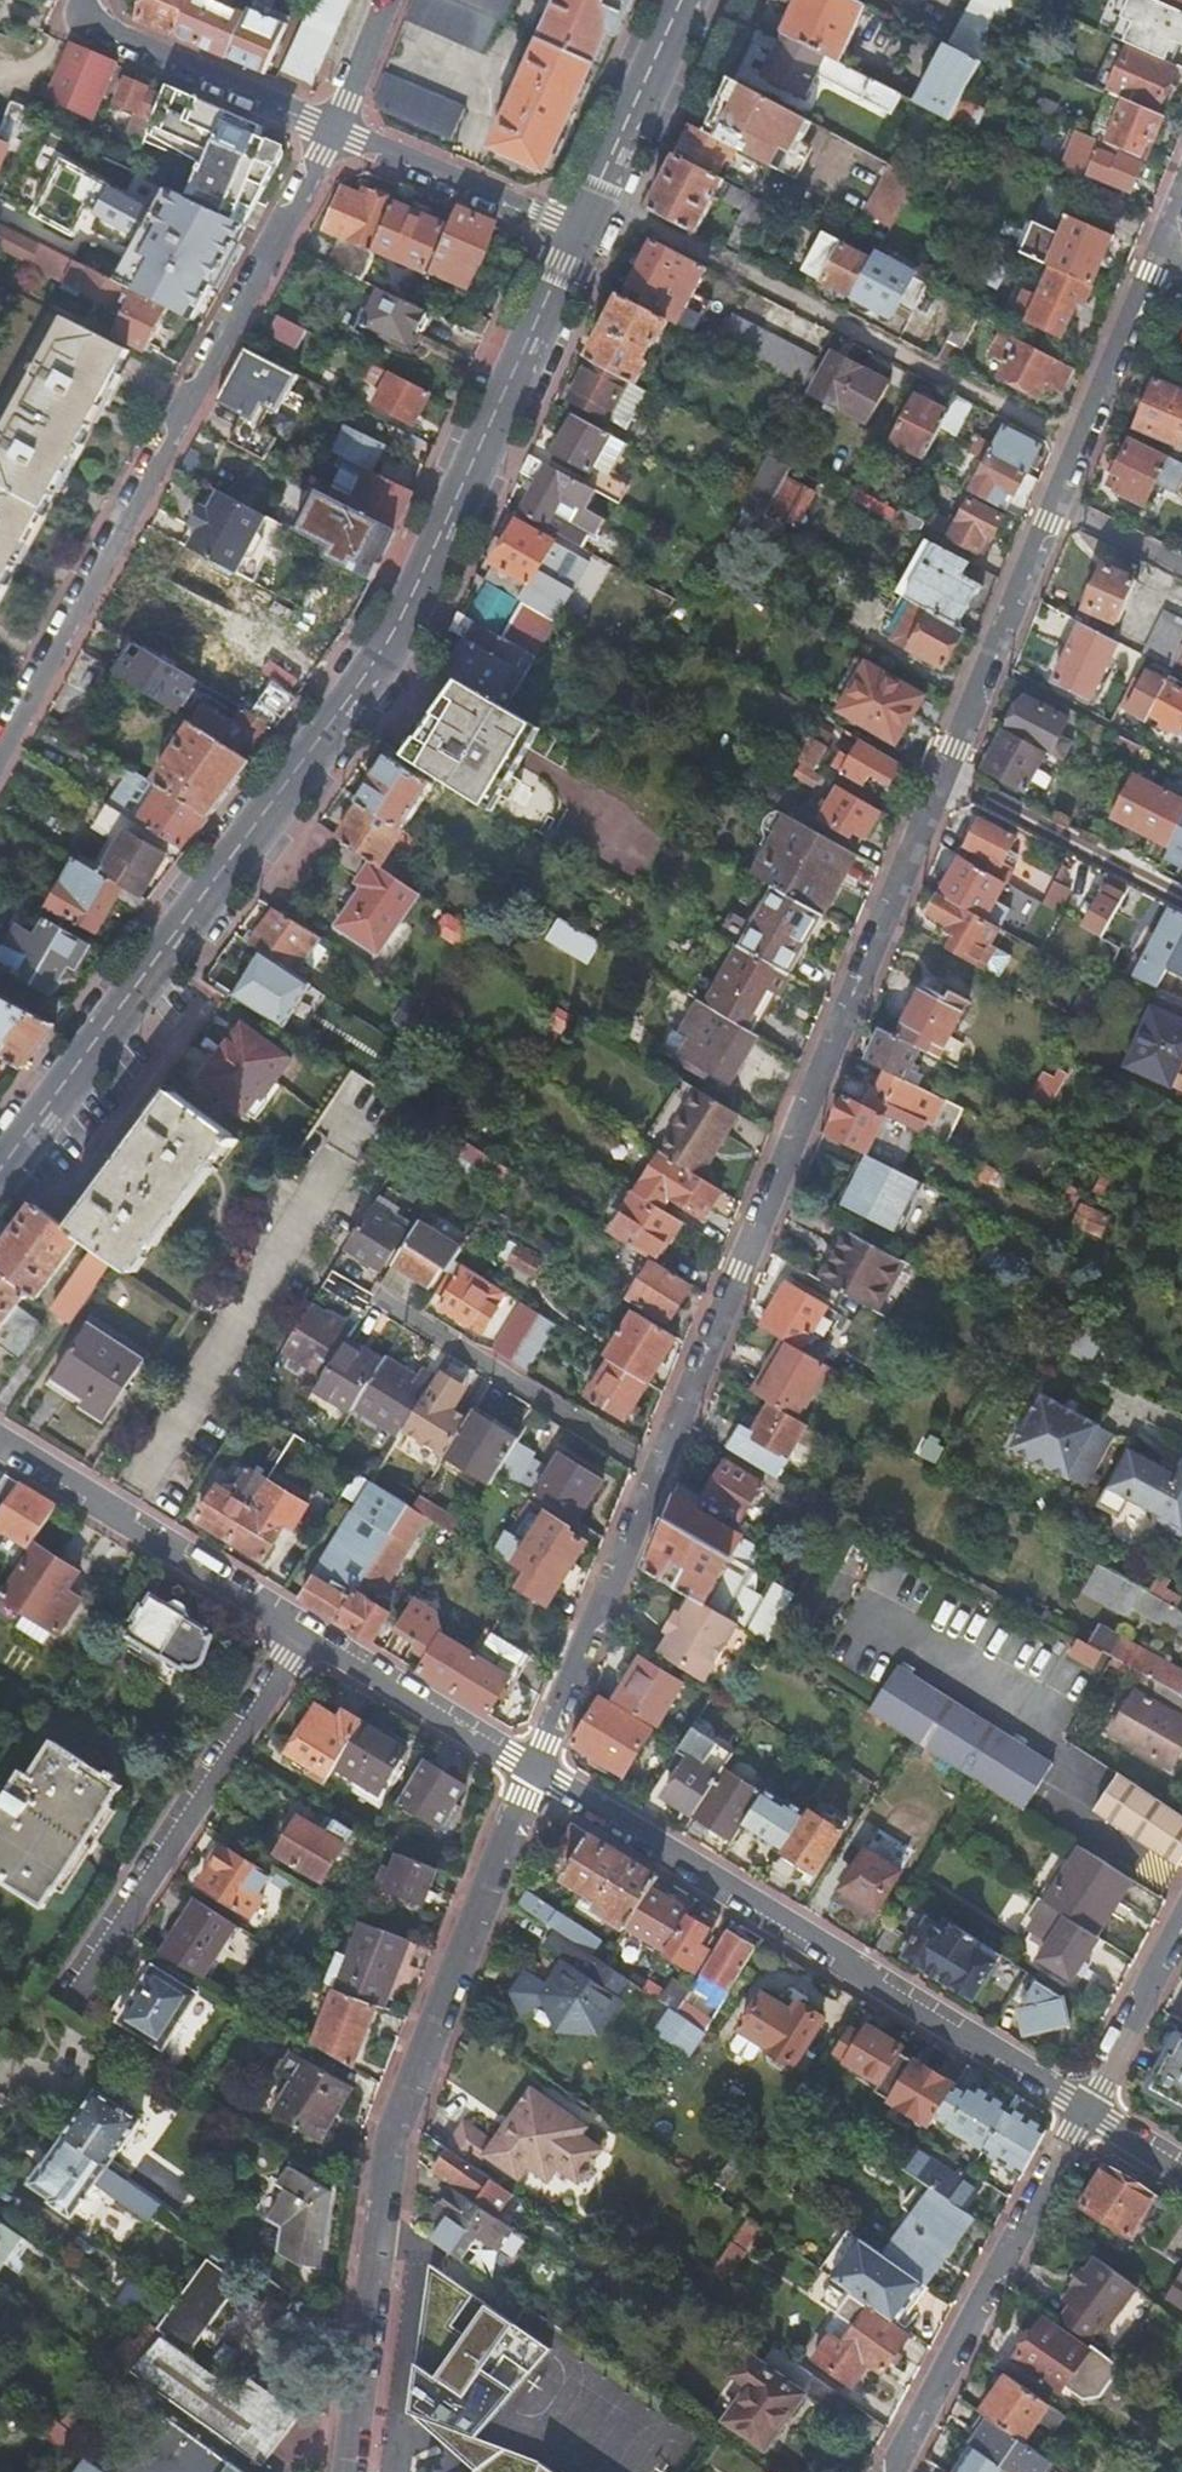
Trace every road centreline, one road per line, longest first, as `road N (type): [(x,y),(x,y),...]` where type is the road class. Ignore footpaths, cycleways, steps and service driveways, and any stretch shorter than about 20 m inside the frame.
road 1 (tertiary): [(0,1170),(381,656),(581,231)]
road 2 (residential): [(659,1466),(942,778)]
road 3 (residential): [(347,2471),(388,2130),(533,1771)]
road 4 (residential): [(335,127),(0,748)]
road 5 (residential): [(533,1771),(1085,2110)]
road 6 (residential): [(83,1981),(305,1634)]
road 7 (residential): [(1085,2110),(893,2471)]
road 8 (residential): [(0,1443),(305,1634)]
road 9 (residential): [(533,1771),(659,1466)]
road 10 (residential): [(659,1466),(378,1296)]
road 11 (residential): [(335,127),(75,16),(82,0)]
road 12 (residential): [(942,778),(1051,504)]
road 13 (residential): [(1051,504),(1155,256)]
road 14 (residential): [(1181,901),(942,778)]
road 15 (residential): [(581,231),(335,127)]
road 16 (residential): [(305,1634),(533,1771)]
road 17 (tertiary): [(581,231),(682,0)]
road 18 (residential): [(1181,1919),(1085,2110)]
road 19 (residential): [(1051,504),(1181,567)]
road 20 (residential): [(389,0),(335,127)]

